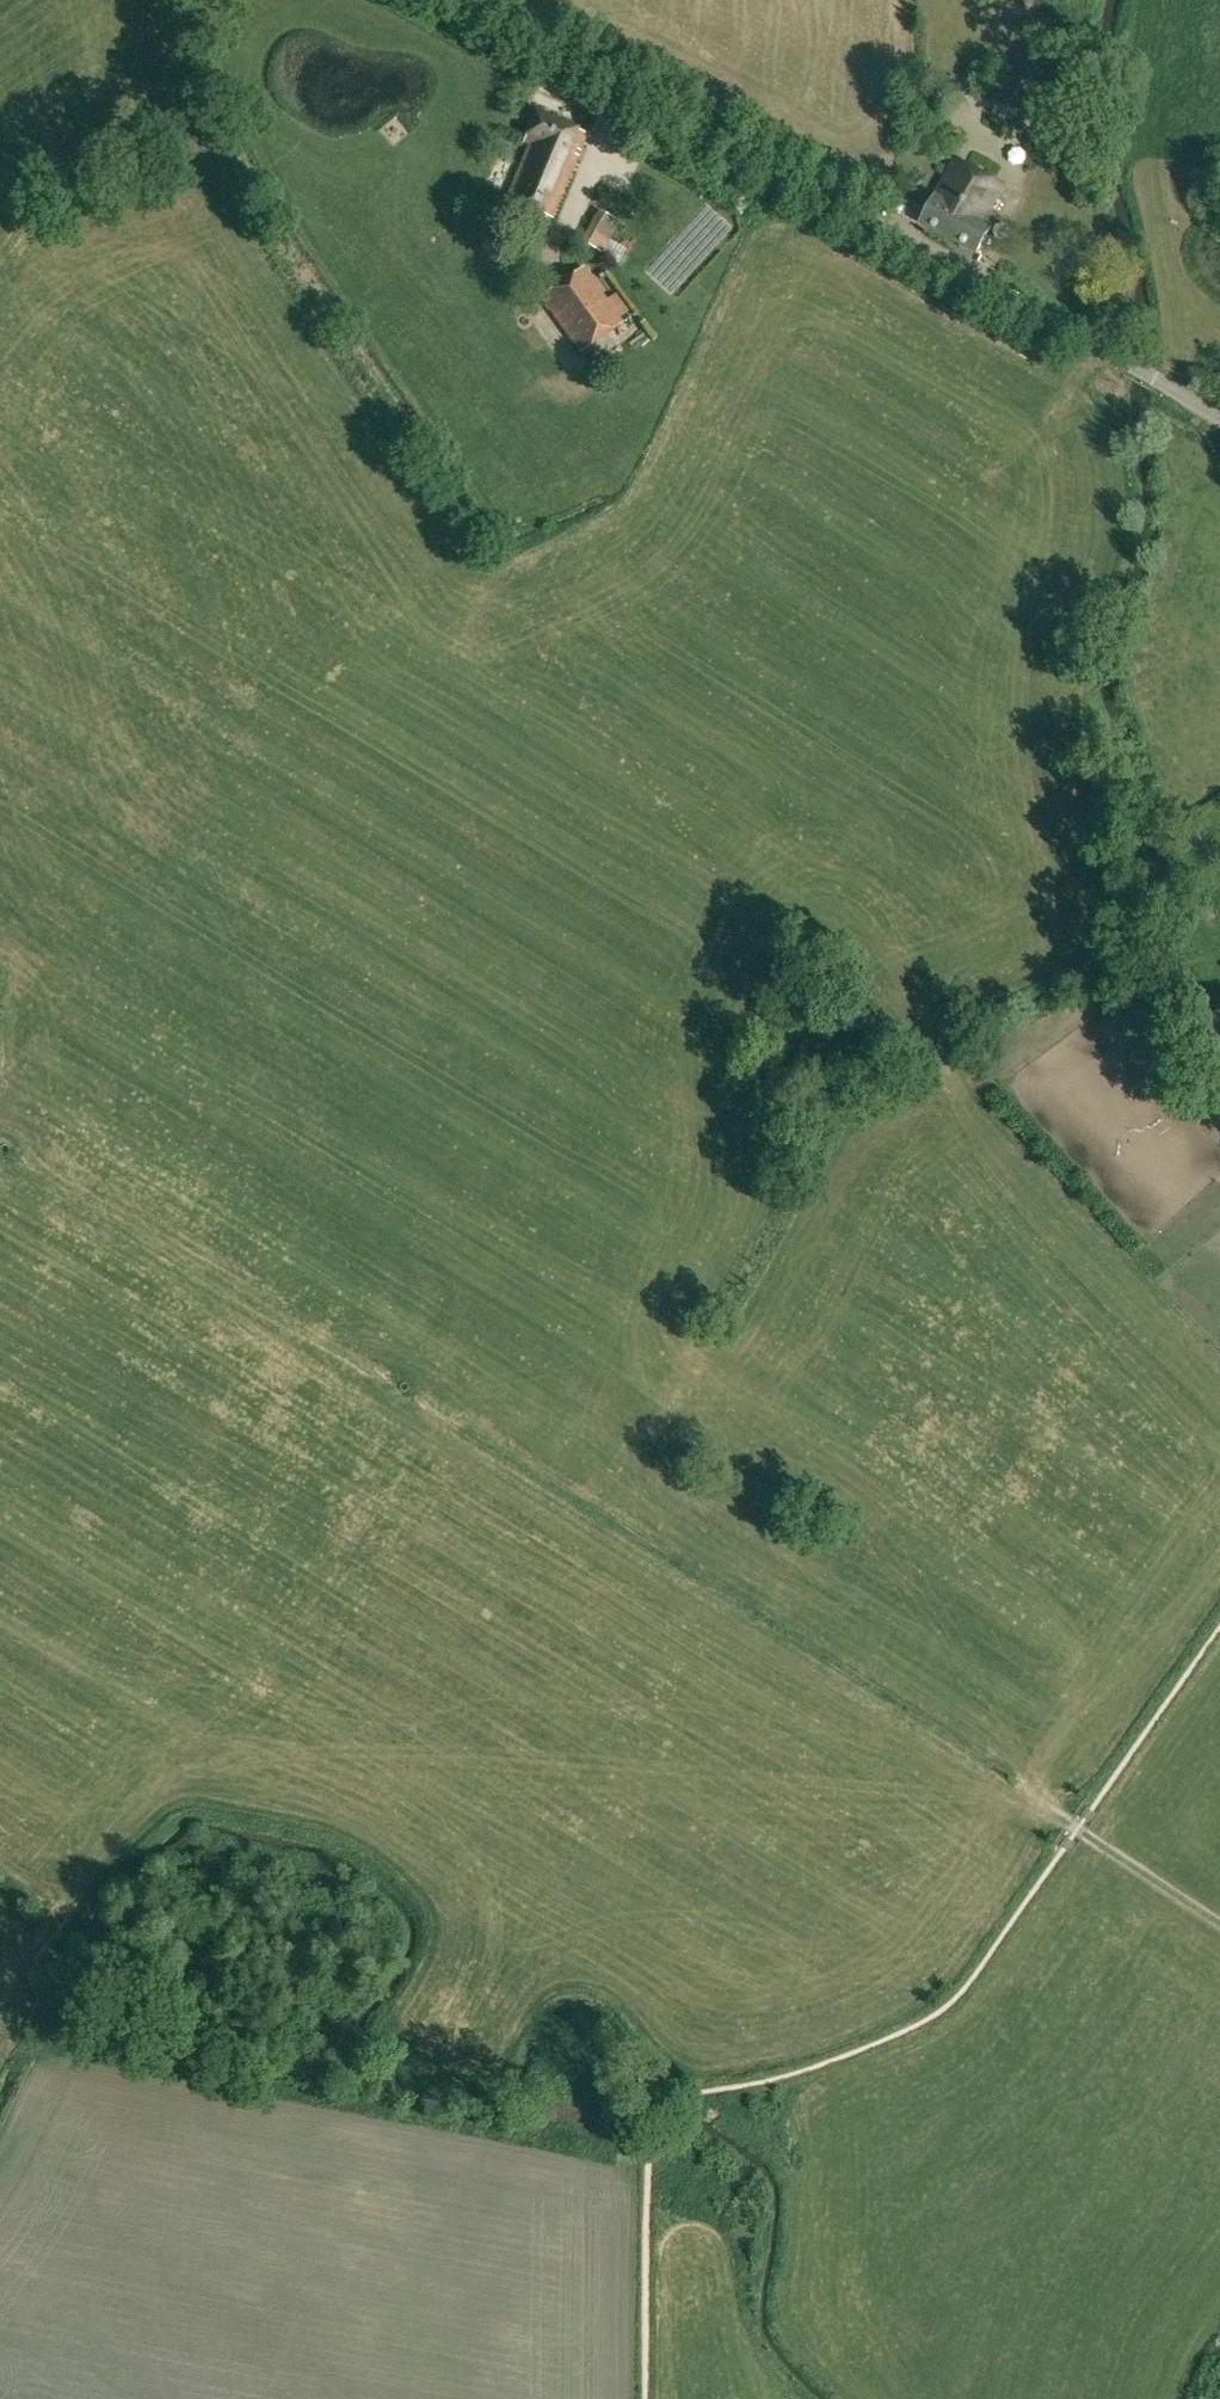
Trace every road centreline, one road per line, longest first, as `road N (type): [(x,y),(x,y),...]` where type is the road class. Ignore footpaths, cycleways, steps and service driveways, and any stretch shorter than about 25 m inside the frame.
road 1 (unclassified): [(1219,421),(522,29)]

